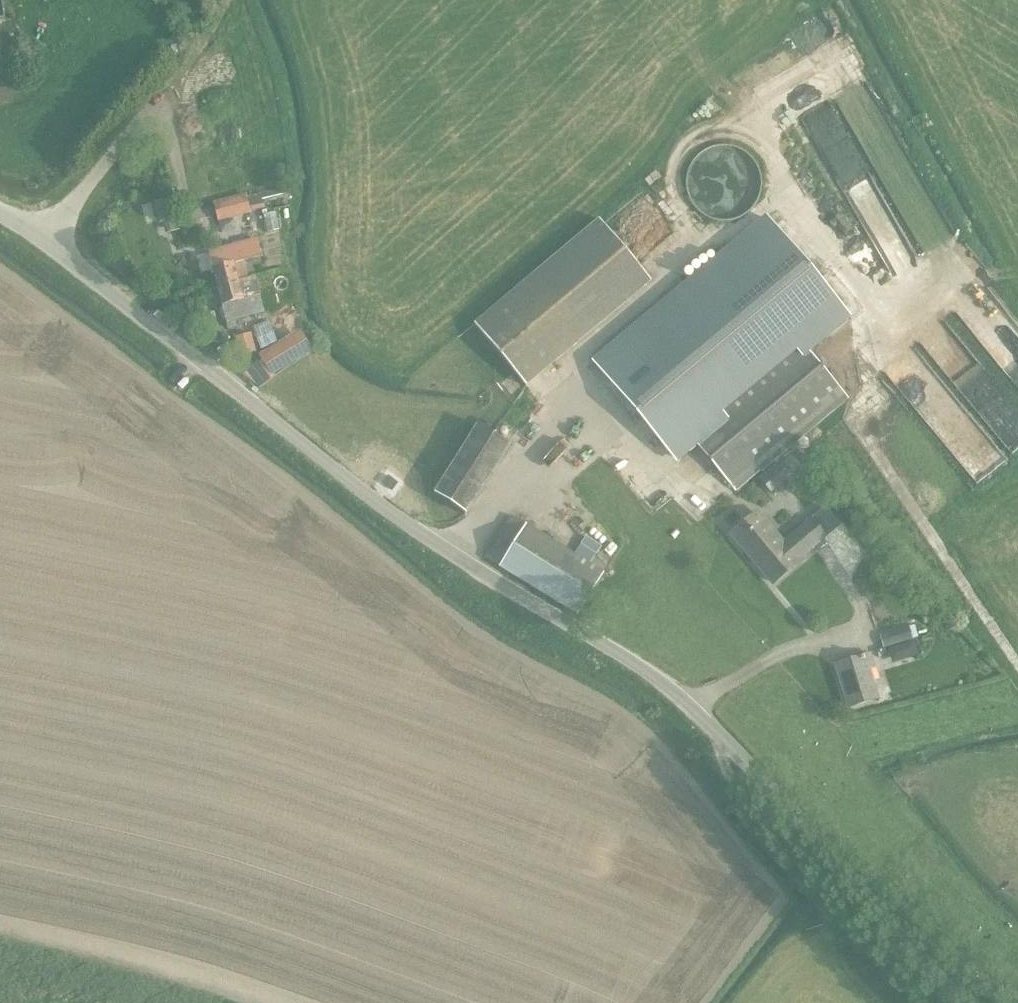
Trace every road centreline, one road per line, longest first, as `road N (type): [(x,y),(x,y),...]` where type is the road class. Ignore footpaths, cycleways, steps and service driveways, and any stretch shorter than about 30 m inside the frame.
road 1 (unclassified): [(0,214),(47,238),(319,459),(686,697),(967,1002)]

